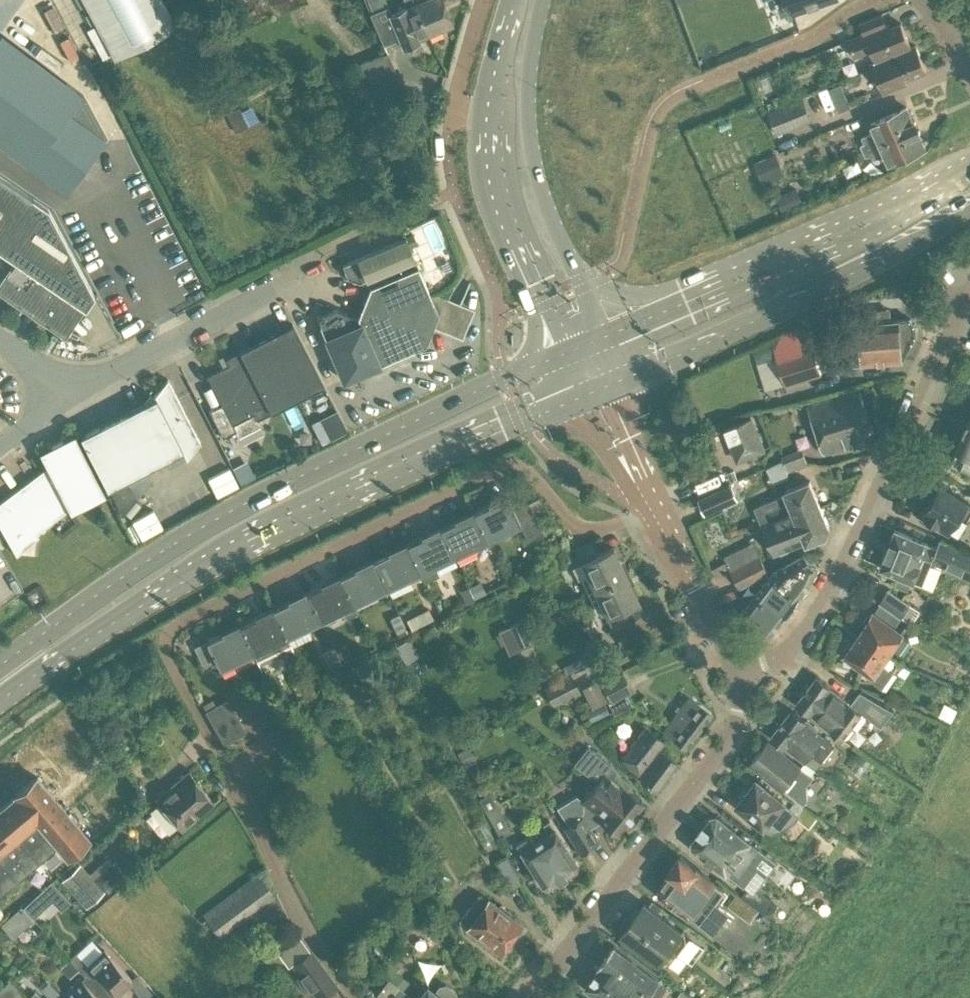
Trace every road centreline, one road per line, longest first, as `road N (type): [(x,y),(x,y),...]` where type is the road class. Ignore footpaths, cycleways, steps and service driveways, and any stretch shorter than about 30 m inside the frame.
road 1 (residential): [(356,997),(168,658),(170,629),(513,464),(536,474),(552,504),(590,531),(653,511)]
road 2 (primary): [(0,700),(191,576),(581,395)]
road 3 (primary): [(564,353),(232,510),(0,664)]
road 4 (residential): [(744,671),(805,623),(956,318)]
road 5 (primary): [(969,171),(604,337)]
road 6 (residential): [(528,997),(740,717),(744,671)]
road 7 (primary): [(617,381),(809,295),(969,208)]
road 8 (primary): [(604,337),(548,211),(530,132),(531,51),(541,0)]
road 9 (unclassified): [(71,392),(312,266)]
road 10 (primary): [(495,109),(510,222),(564,353)]
road 11 (residential): [(653,511),(744,671)]
road 12 (unclassified): [(454,102),(454,188),(490,274)]
road 13 (residential): [(581,395),(611,461),(653,511)]
road 14 (residential): [(653,511),(617,381)]

